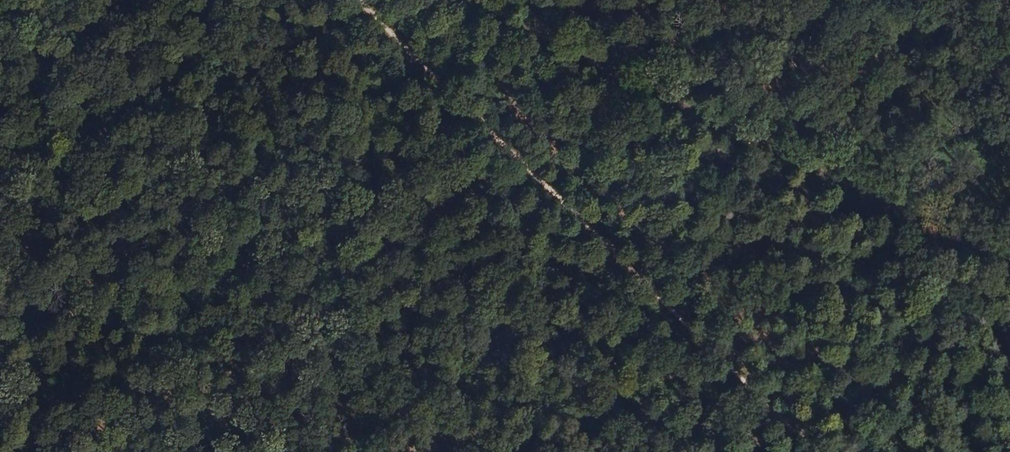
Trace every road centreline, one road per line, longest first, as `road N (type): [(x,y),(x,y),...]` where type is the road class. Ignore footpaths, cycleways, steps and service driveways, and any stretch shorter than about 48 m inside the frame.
road 1 (track): [(472,0),(1009,259)]
road 2 (track): [(0,226),(356,3)]

